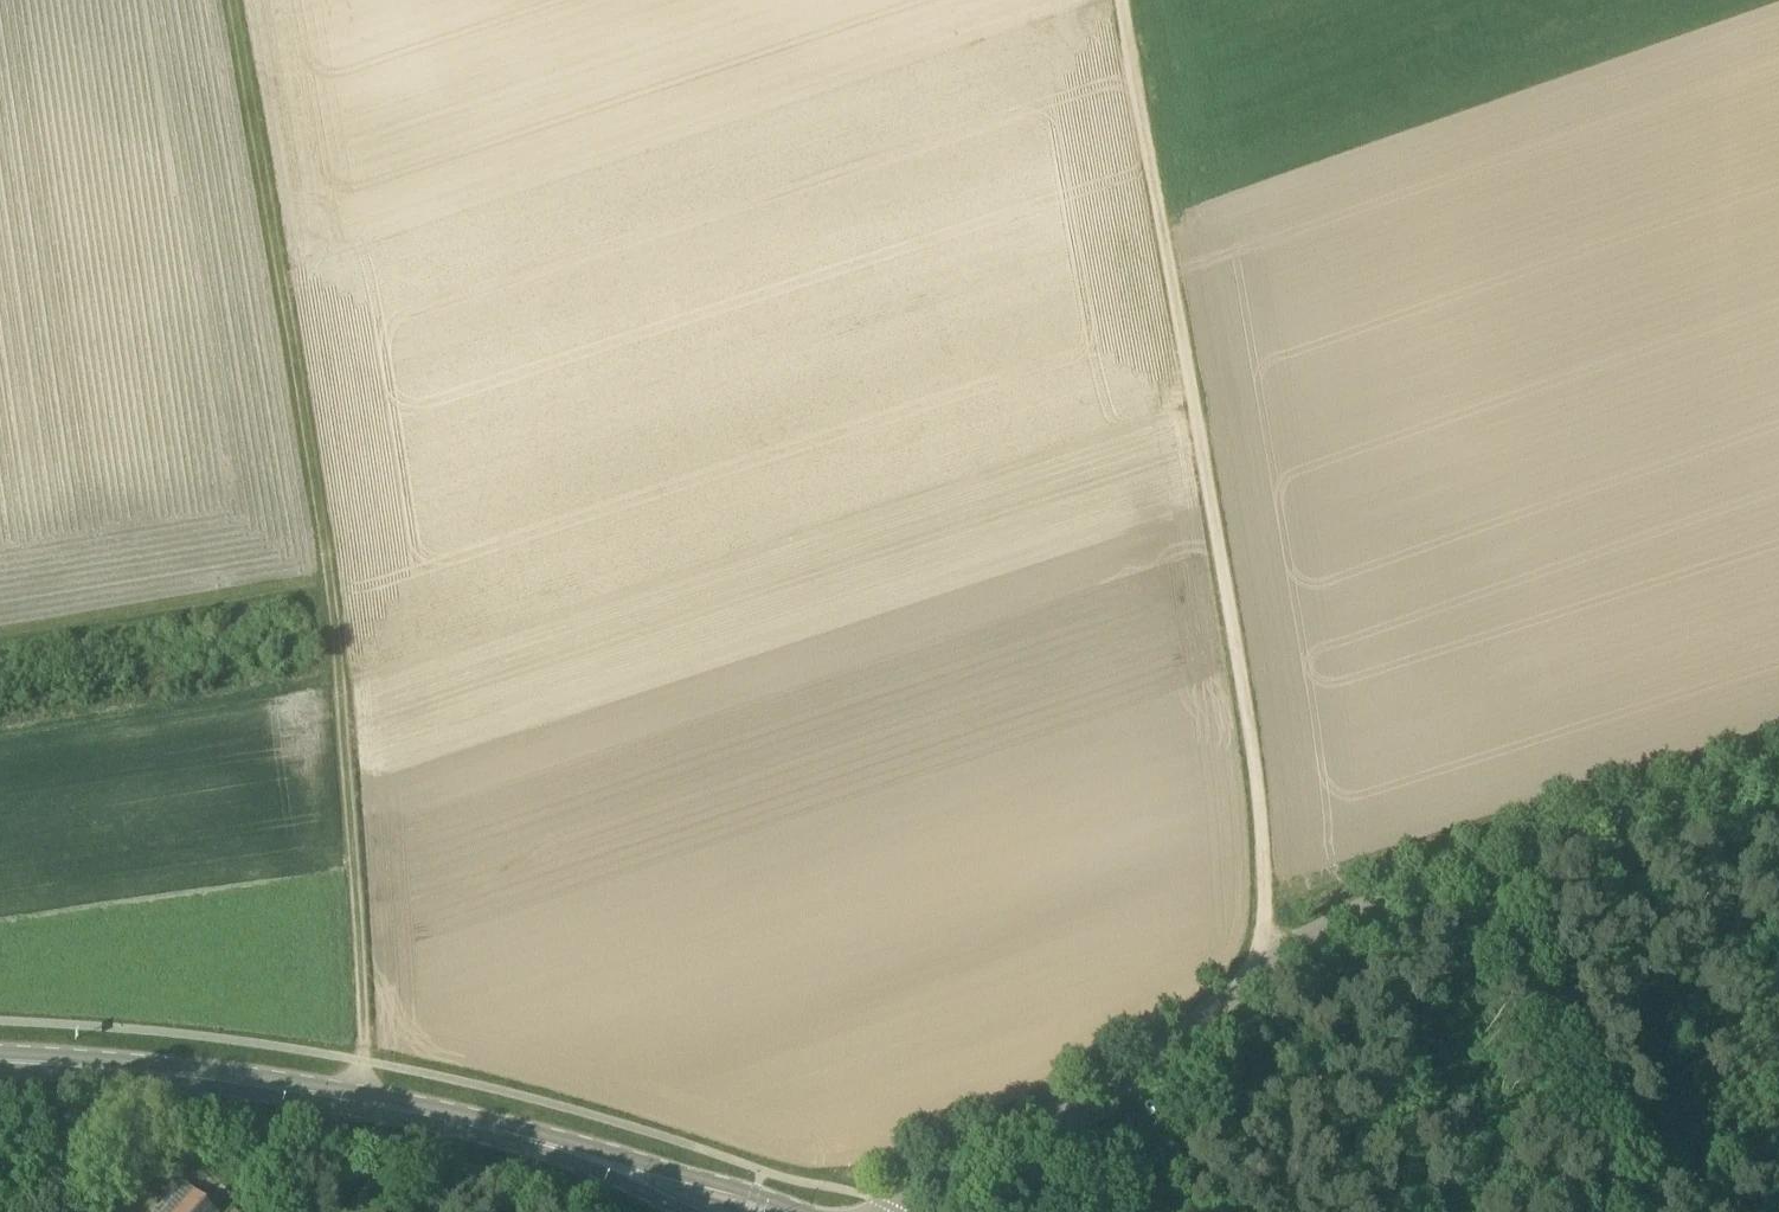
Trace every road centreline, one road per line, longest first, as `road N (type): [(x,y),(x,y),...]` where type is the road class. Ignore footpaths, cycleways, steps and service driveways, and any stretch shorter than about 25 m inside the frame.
road 1 (track): [(232,0),(320,498),(338,649),(361,939),(365,1061),(357,1101)]
road 2 (unclassified): [(881,1211),(935,1172),(1123,1075),(1330,923),(1479,866),(1778,771)]
road 3 (track): [(1264,965),(1266,830),(1132,0)]
road 4 (secondary): [(736,1211),(582,1155),(357,1101),(182,1075),(0,1062)]
road 5 (track): [(1631,1211),(1519,964)]

